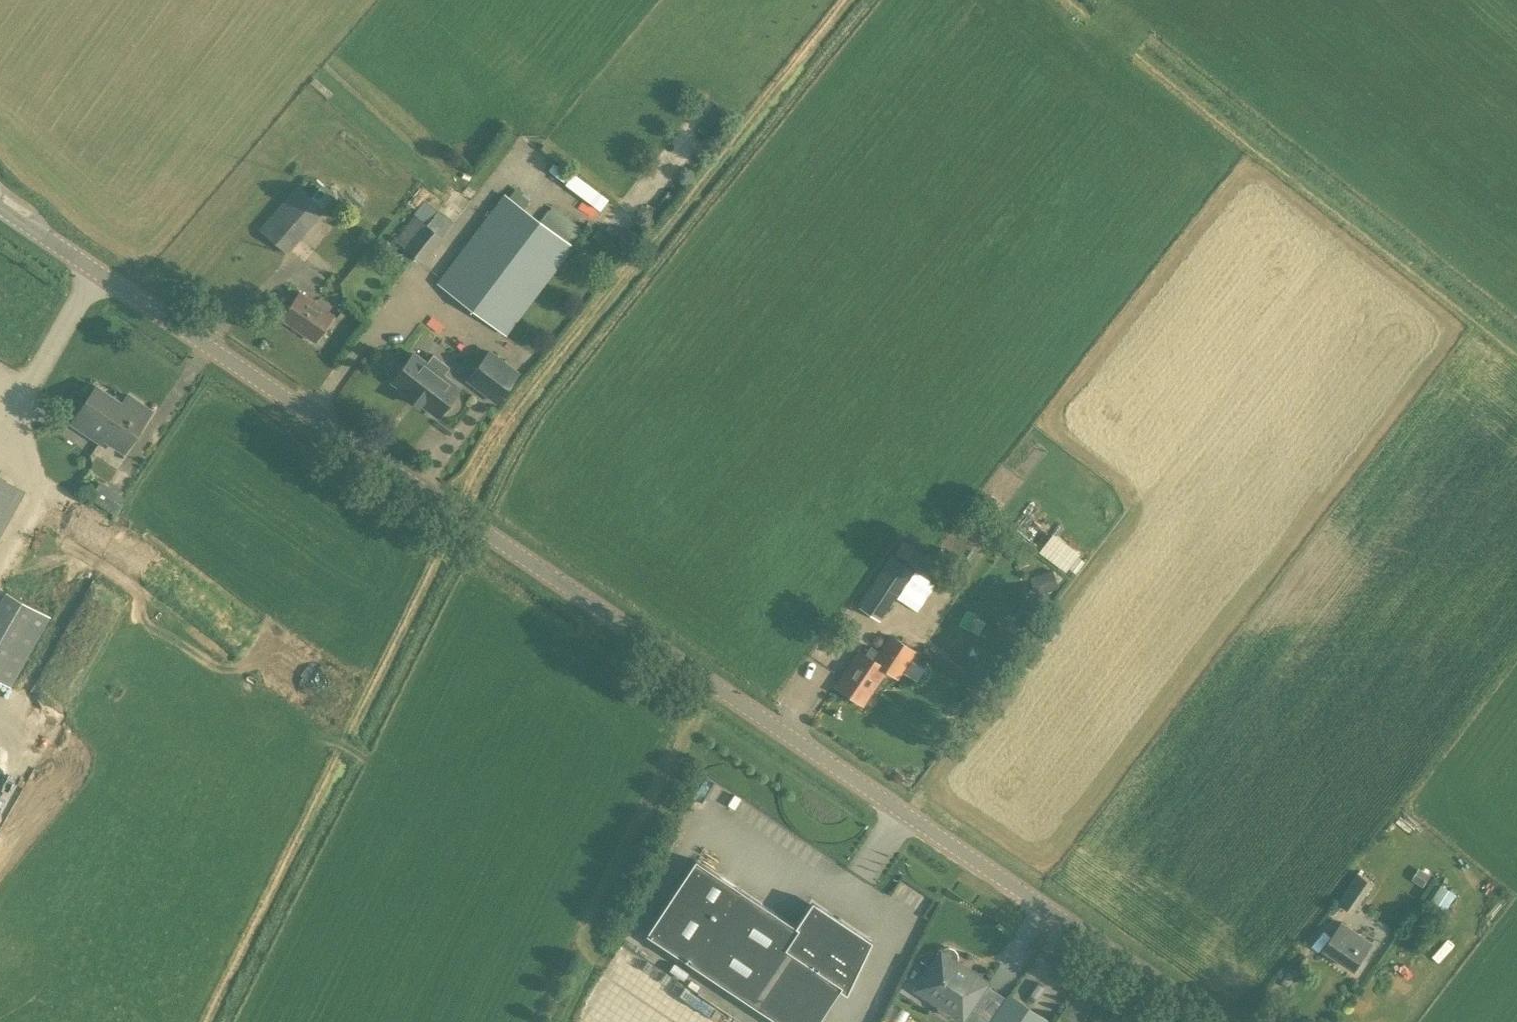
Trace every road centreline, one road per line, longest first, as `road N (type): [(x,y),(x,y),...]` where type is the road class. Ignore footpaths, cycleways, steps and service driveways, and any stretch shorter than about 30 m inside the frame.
road 1 (tertiary): [(1210,1021),(0,206)]

